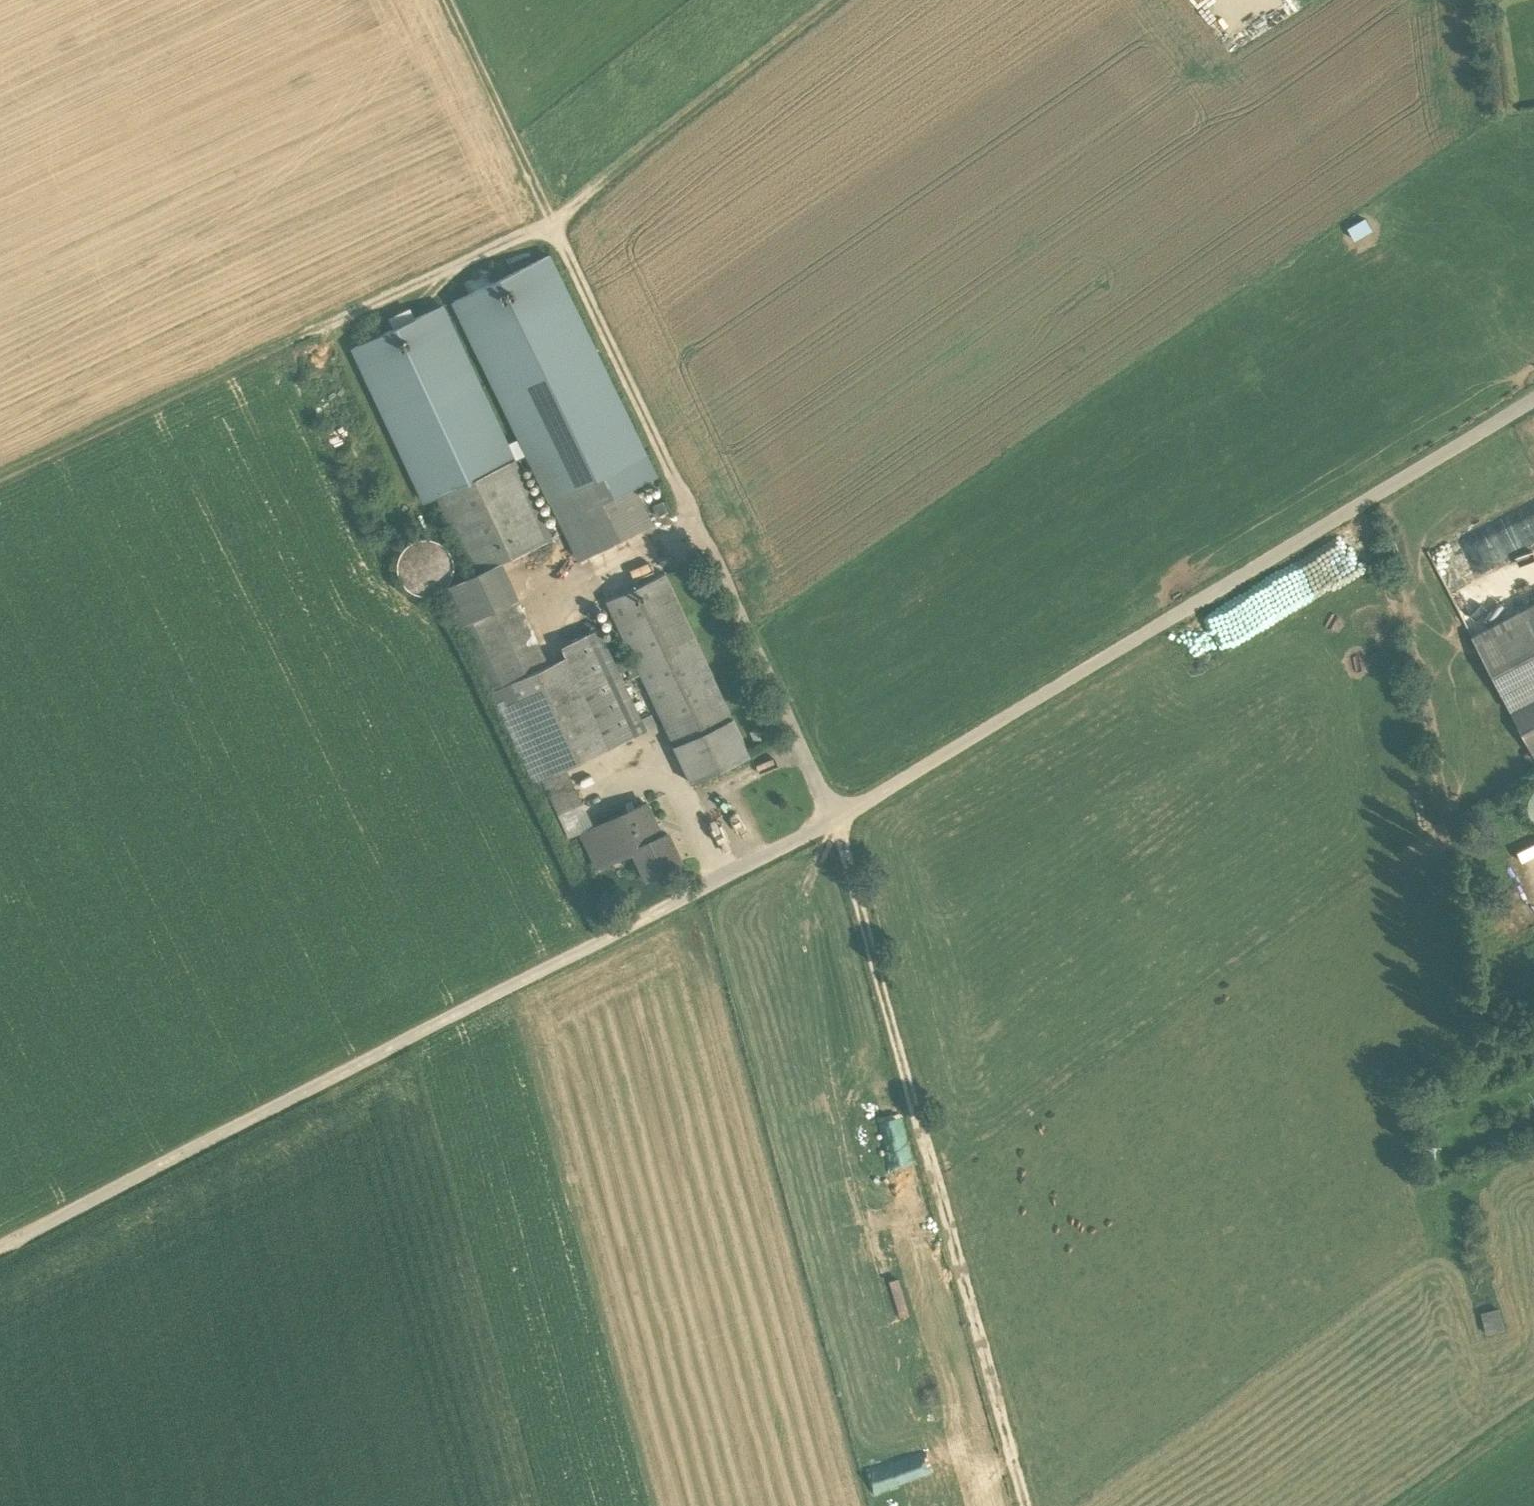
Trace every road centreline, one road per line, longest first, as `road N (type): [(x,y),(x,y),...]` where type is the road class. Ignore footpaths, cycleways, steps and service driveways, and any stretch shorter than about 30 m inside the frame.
road 1 (track): [(1025,1505),(836,820),(550,220),(0,479)]
road 2 (track): [(605,940),(0,1248)]
road 3 (track): [(447,0),(550,220),(837,0)]
road 4 (track): [(1533,1413),(1406,1505)]

